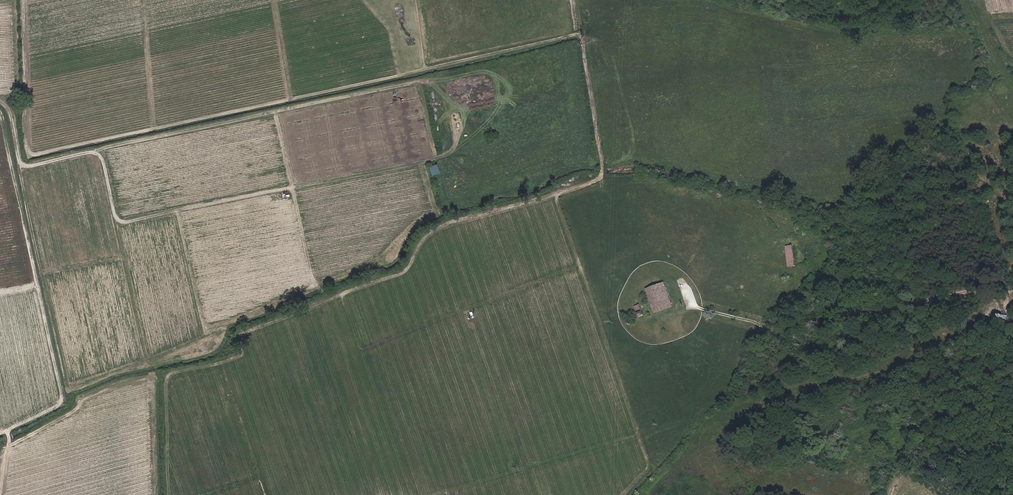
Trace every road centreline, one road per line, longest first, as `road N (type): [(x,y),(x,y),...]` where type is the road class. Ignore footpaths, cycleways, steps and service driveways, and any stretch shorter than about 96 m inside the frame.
road 1 (track): [(693,307),(774,332),(800,330),(1012,282)]

